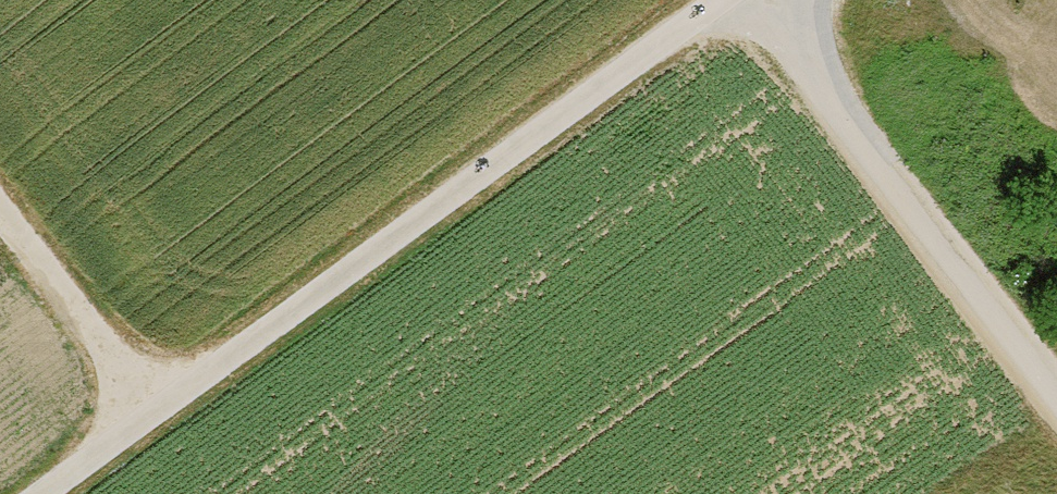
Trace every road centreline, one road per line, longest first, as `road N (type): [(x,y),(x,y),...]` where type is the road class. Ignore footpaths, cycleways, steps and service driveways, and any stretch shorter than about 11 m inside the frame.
road 1 (track): [(38,493),(731,0)]
road 2 (track): [(1056,384),(757,0)]
road 3 (track): [(0,208),(155,409)]

